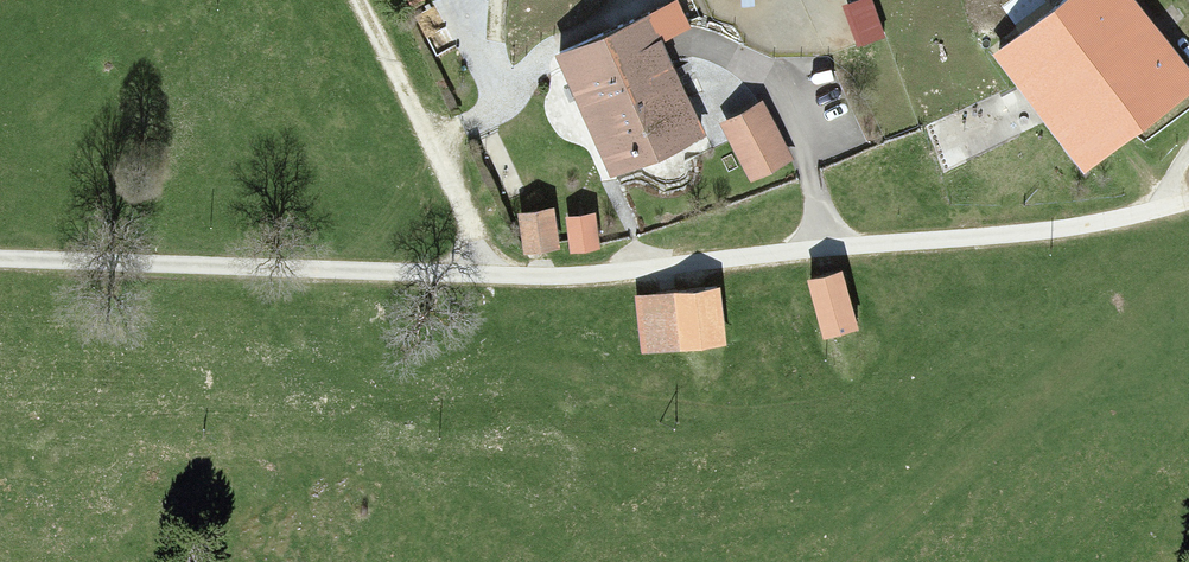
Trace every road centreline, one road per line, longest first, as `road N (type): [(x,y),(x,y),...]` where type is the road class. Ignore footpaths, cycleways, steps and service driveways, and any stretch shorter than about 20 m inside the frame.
road 1 (unclassified): [(1168,209),(1051,229),(575,276),(0,262)]
road 2 (track): [(500,276),(356,0)]

